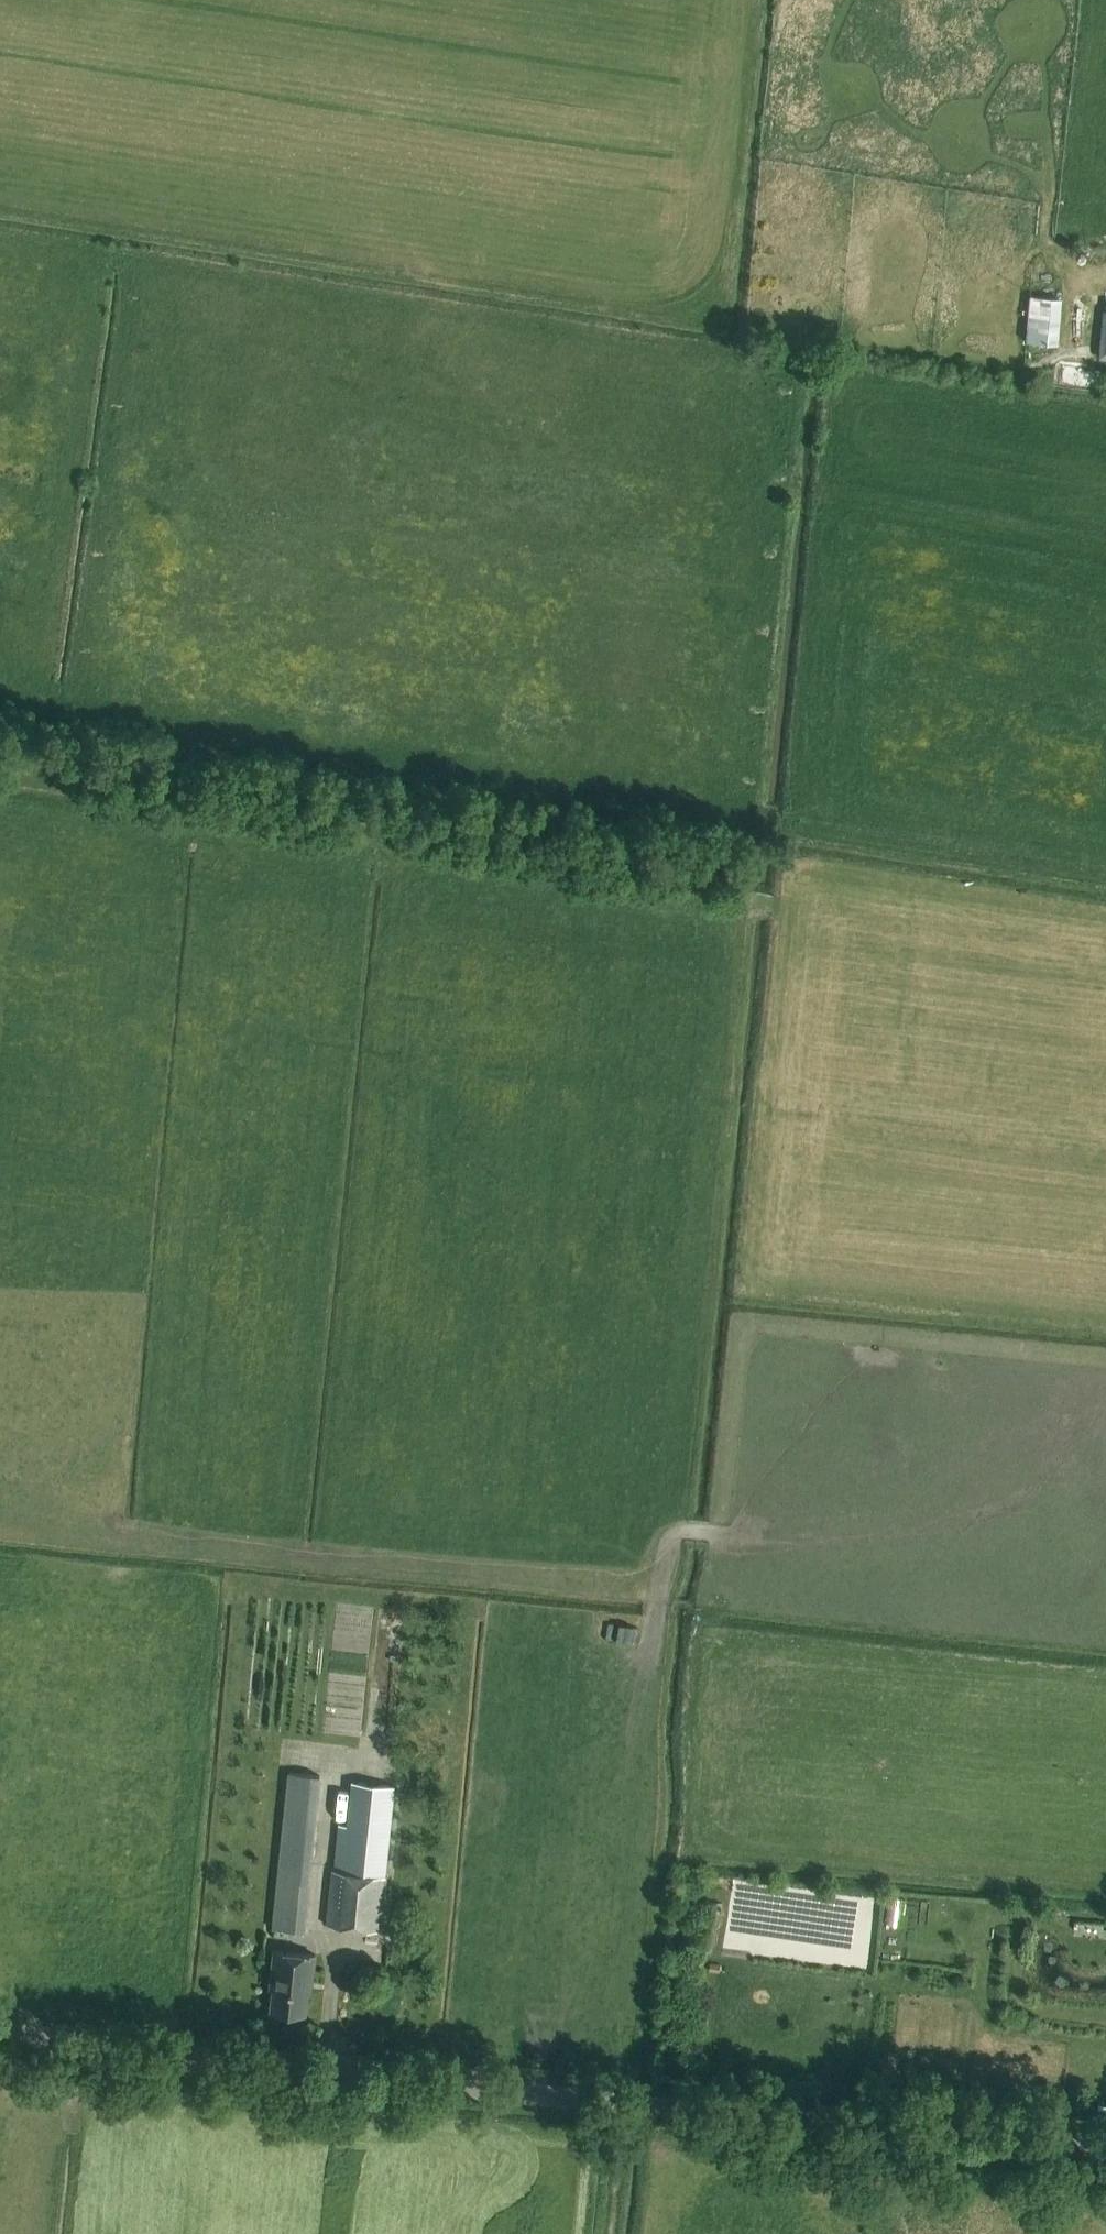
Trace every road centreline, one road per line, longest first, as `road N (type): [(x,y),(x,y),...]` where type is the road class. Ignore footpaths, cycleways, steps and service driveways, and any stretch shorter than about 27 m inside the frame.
road 1 (tertiary): [(1105,2152),(224,2067),(0,2027)]
road 2 (track): [(633,2106),(617,2233)]

